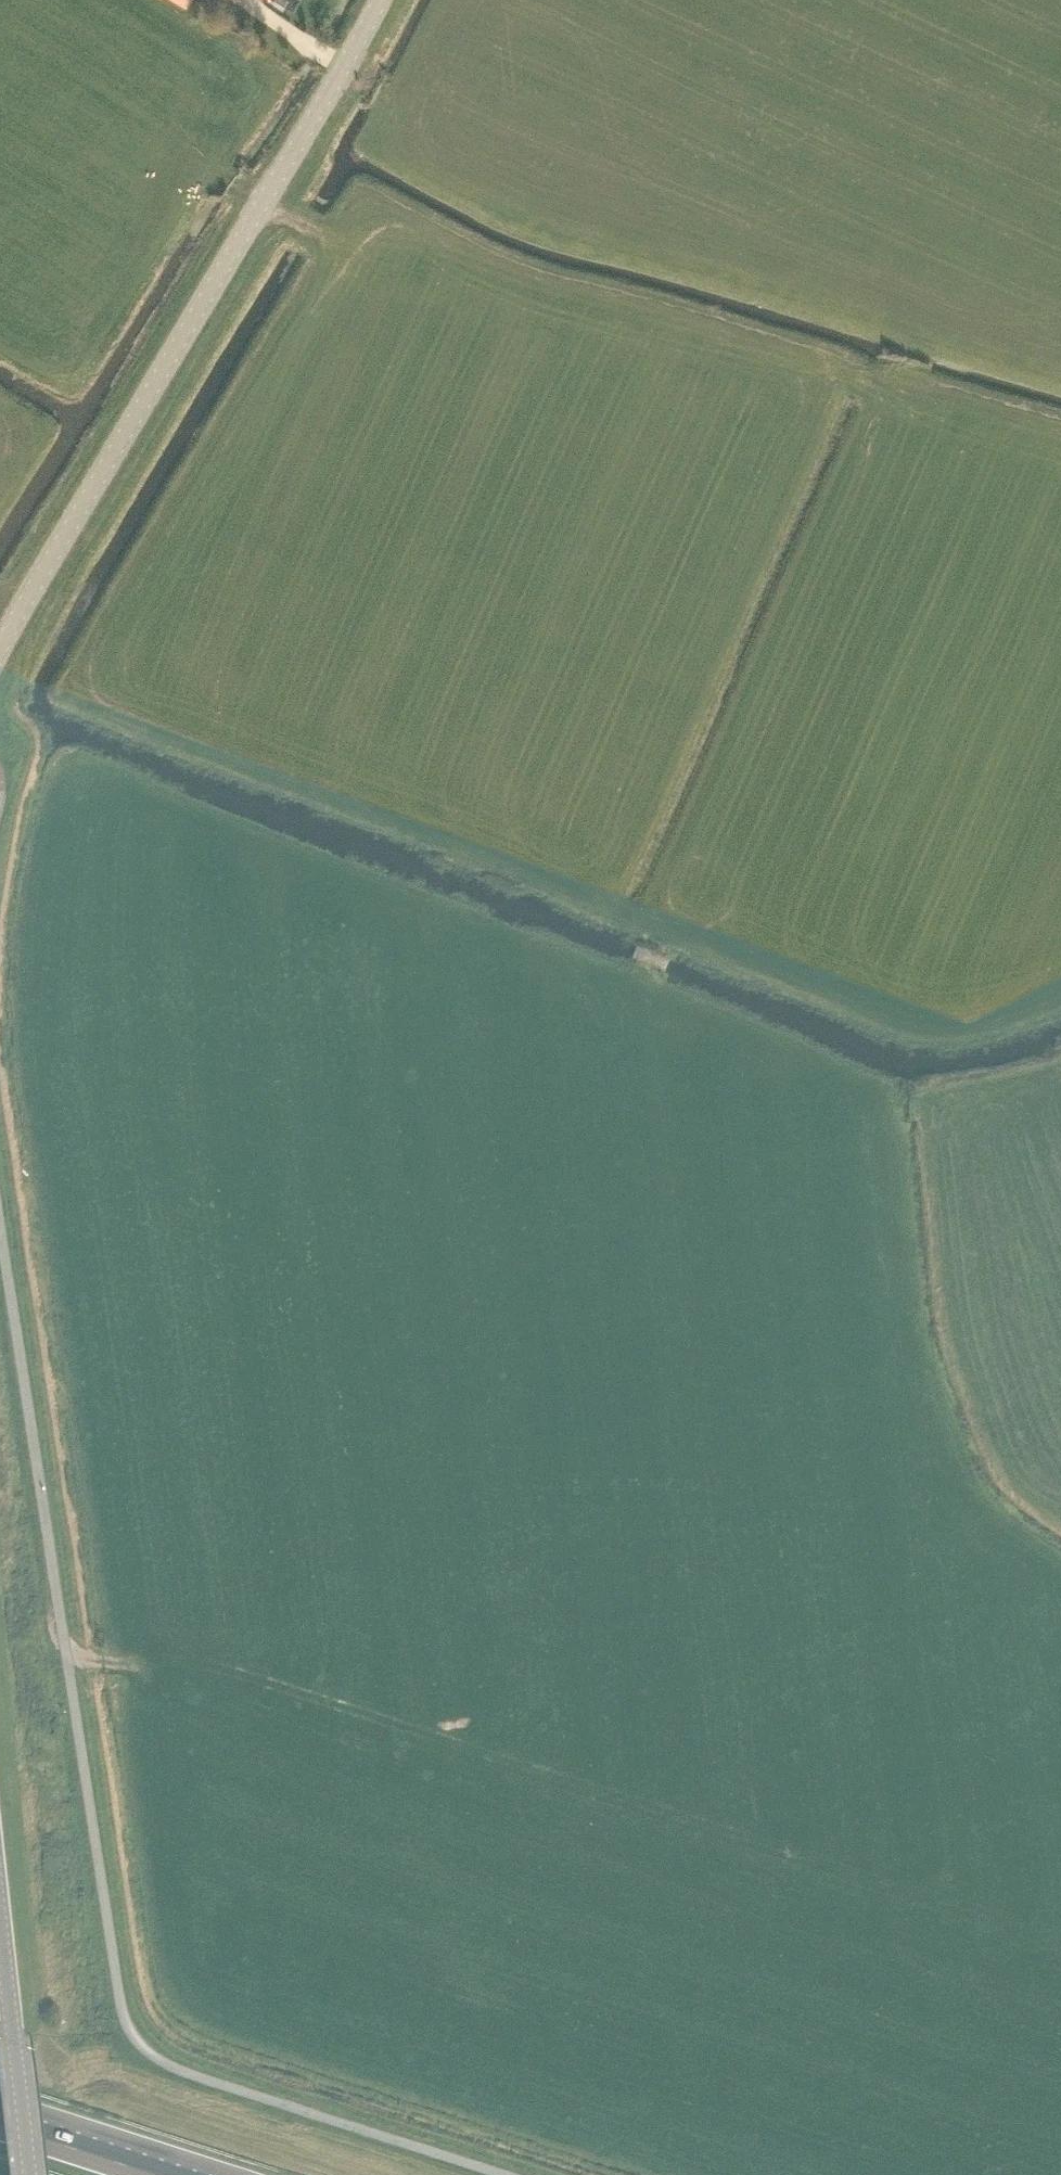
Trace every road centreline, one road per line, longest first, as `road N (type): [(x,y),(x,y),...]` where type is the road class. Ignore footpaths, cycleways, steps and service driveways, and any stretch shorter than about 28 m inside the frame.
road 1 (tertiary): [(0,649),(378,0)]
road 2 (tertiary): [(28,2174),(0,1931)]
road 3 (motorway): [(154,2174),(0,2125)]

